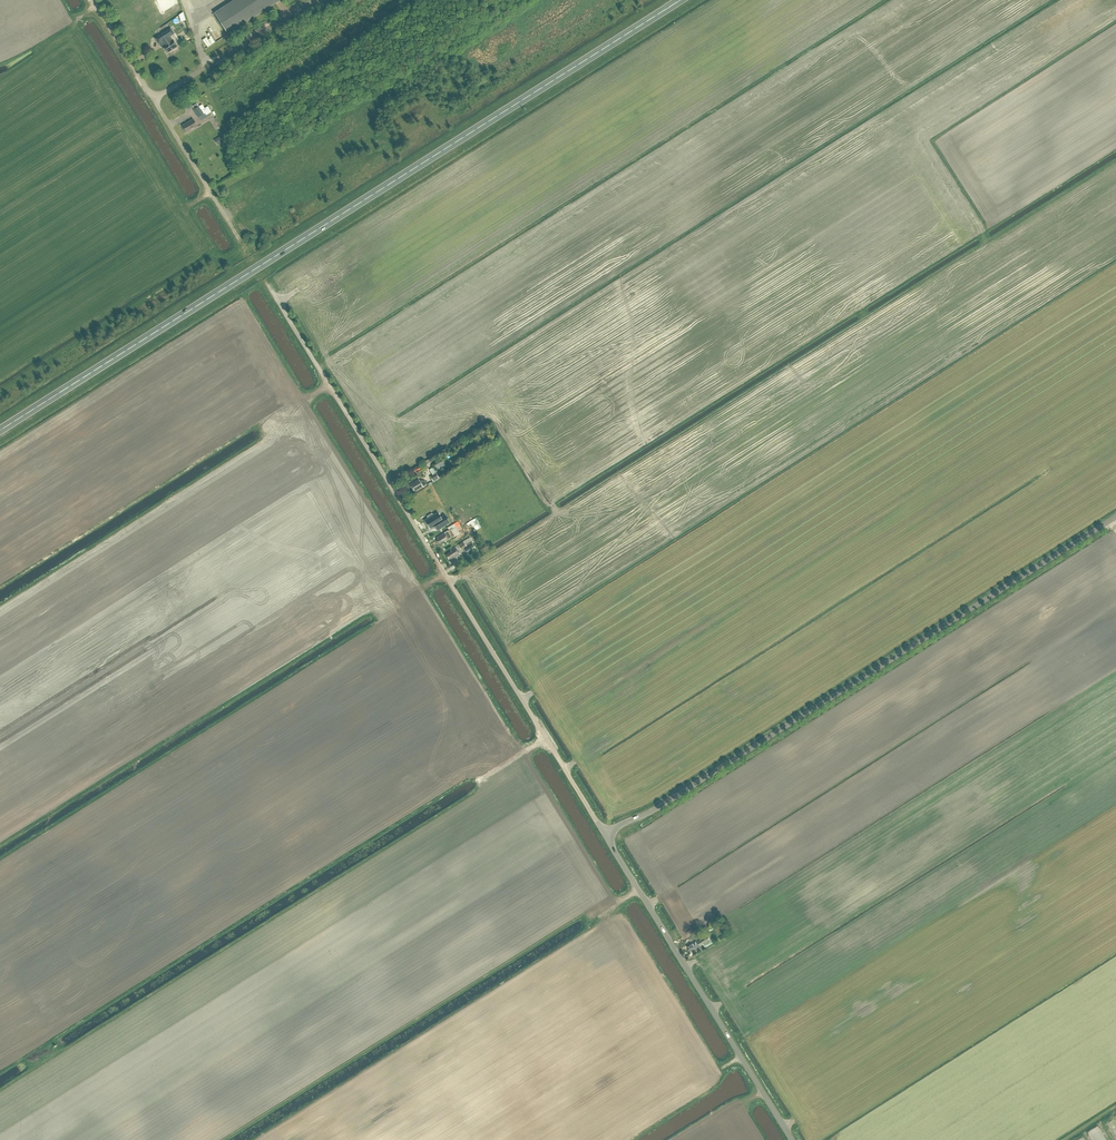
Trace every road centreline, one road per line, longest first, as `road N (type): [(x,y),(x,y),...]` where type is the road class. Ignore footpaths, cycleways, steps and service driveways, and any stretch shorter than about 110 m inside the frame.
road 1 (trunk): [(0,430),(680,0)]
road 2 (unclassified): [(604,833),(276,297)]
road 3 (unclassified): [(604,833),(1115,516)]
road 4 (unclassified): [(792,1139),(604,833)]
road 5 (unclassified): [(154,99),(313,0)]
road 6 (unclassified): [(237,236),(154,99)]

